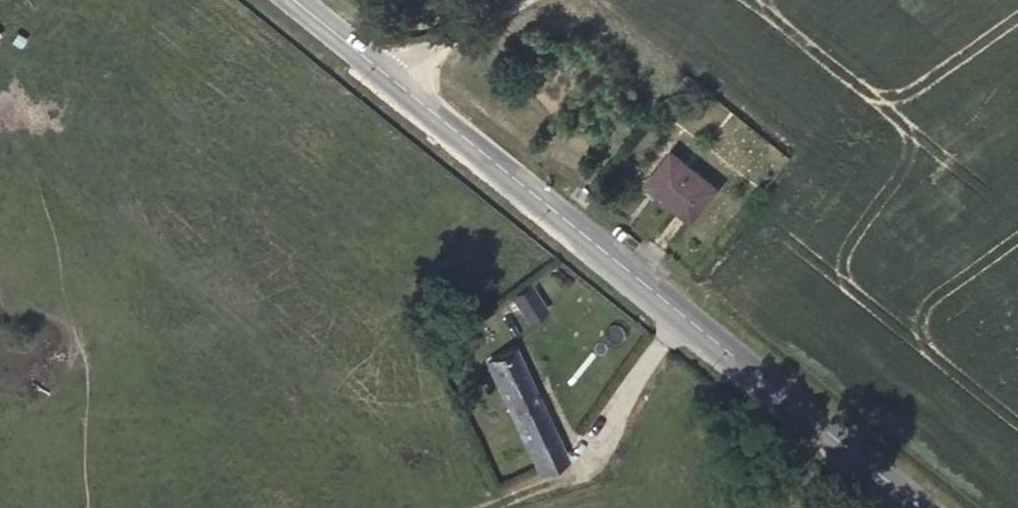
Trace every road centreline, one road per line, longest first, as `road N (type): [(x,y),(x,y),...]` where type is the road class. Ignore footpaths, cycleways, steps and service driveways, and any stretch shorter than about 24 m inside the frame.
road 1 (secondary): [(388,71),(915,507)]
road 2 (unclassified): [(507,0),(388,71)]

